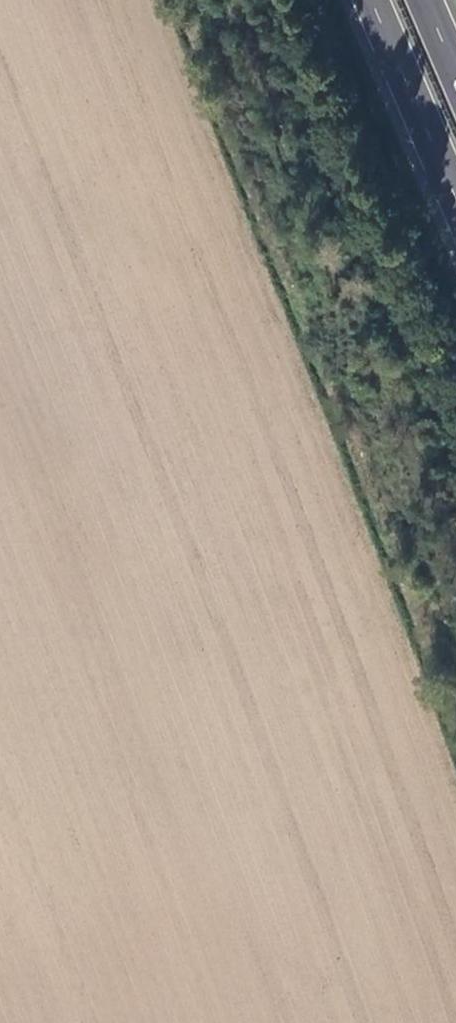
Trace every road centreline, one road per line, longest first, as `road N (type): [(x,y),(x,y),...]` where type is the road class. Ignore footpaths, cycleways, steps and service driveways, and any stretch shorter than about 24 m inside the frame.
road 1 (trunk): [(374,0),(455,194)]

